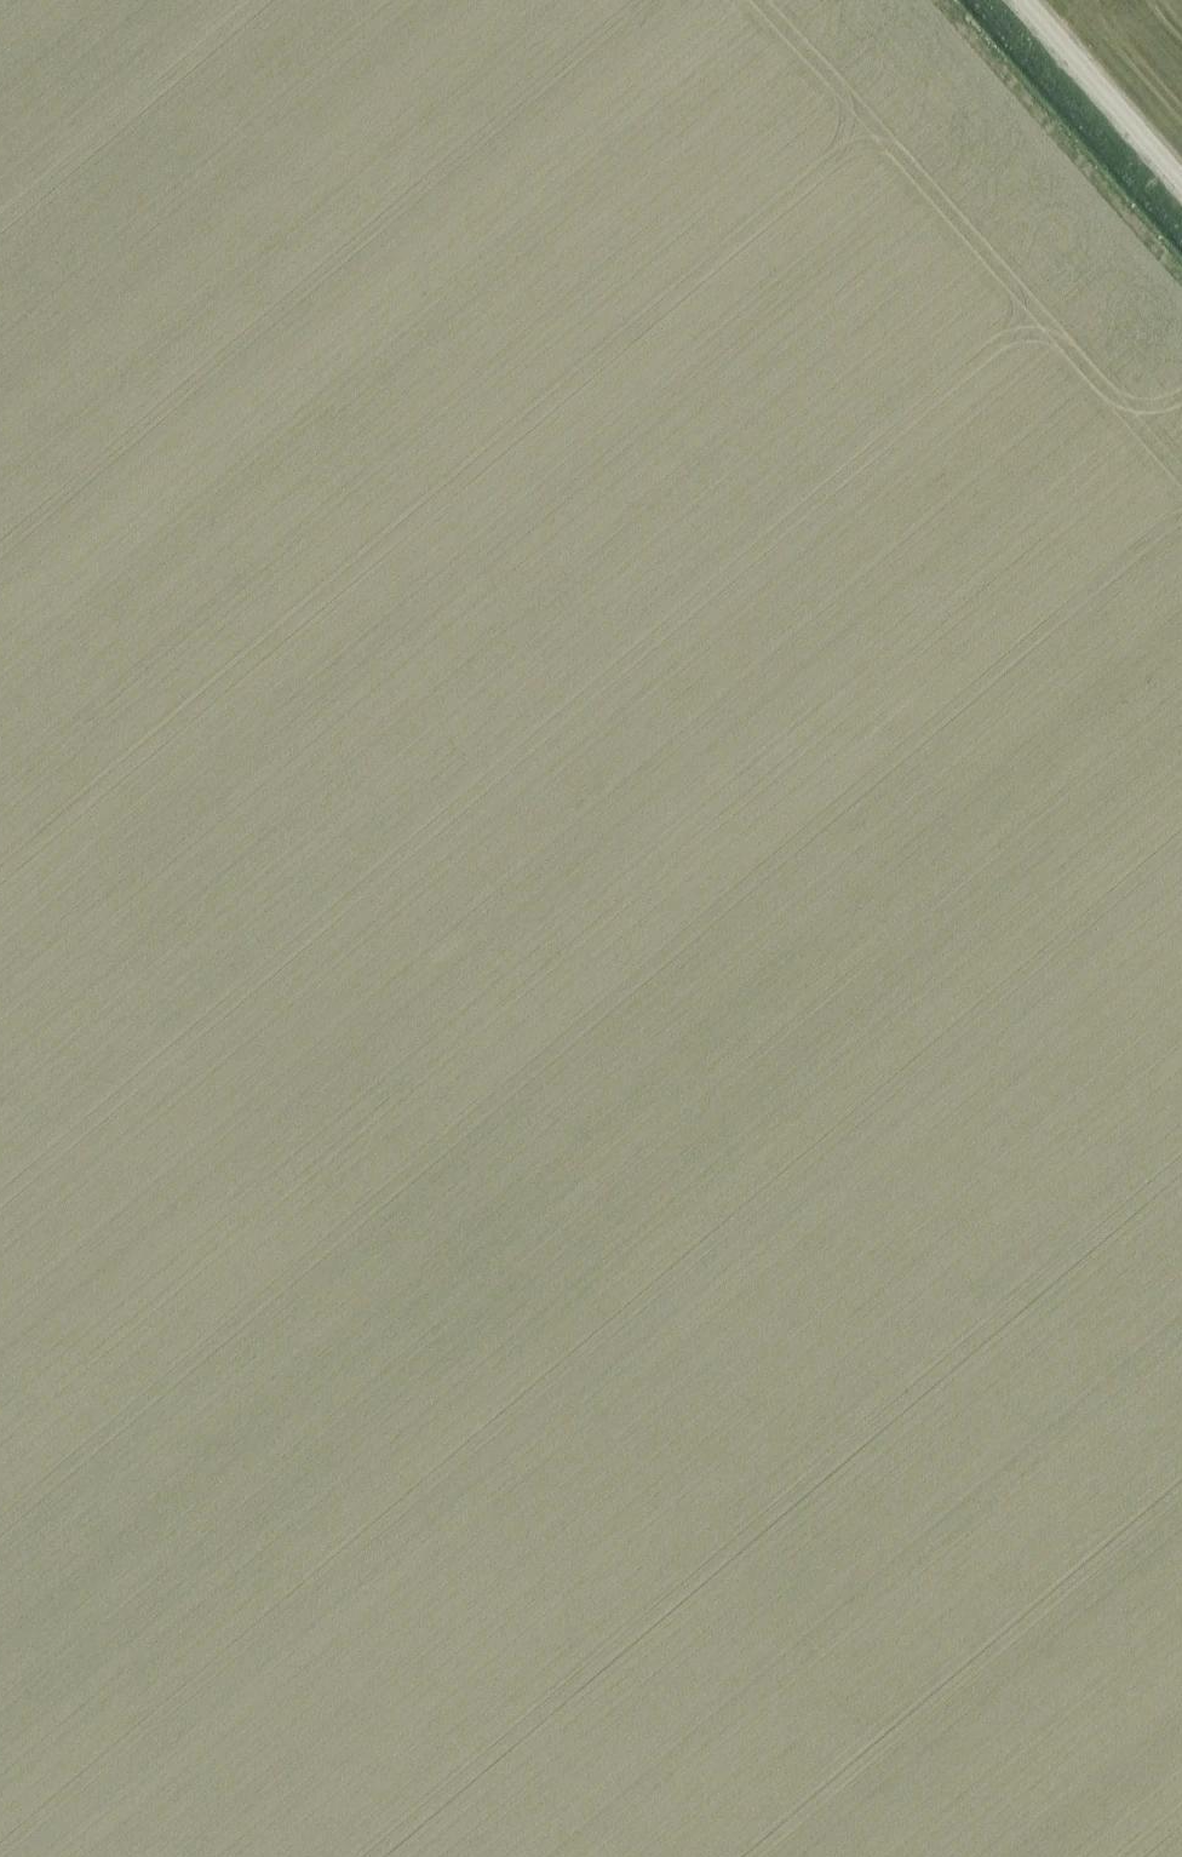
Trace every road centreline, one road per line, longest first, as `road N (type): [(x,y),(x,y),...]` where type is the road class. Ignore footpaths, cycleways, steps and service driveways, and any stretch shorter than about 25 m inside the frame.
road 1 (tertiary): [(1181,168),(1035,0)]

